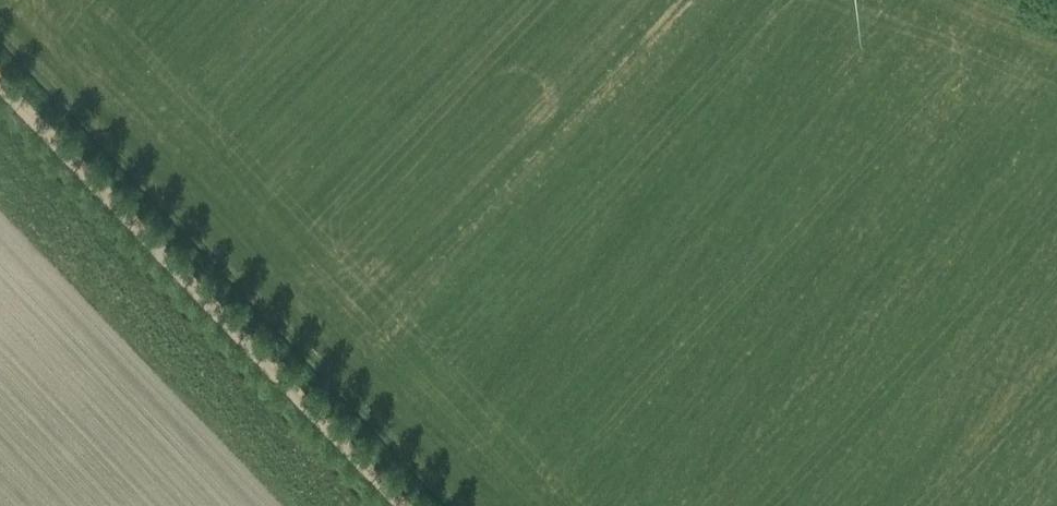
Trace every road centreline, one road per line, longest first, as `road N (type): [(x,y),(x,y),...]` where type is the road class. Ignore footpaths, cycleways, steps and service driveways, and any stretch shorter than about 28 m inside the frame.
road 1 (track): [(0,84),(406,505)]

